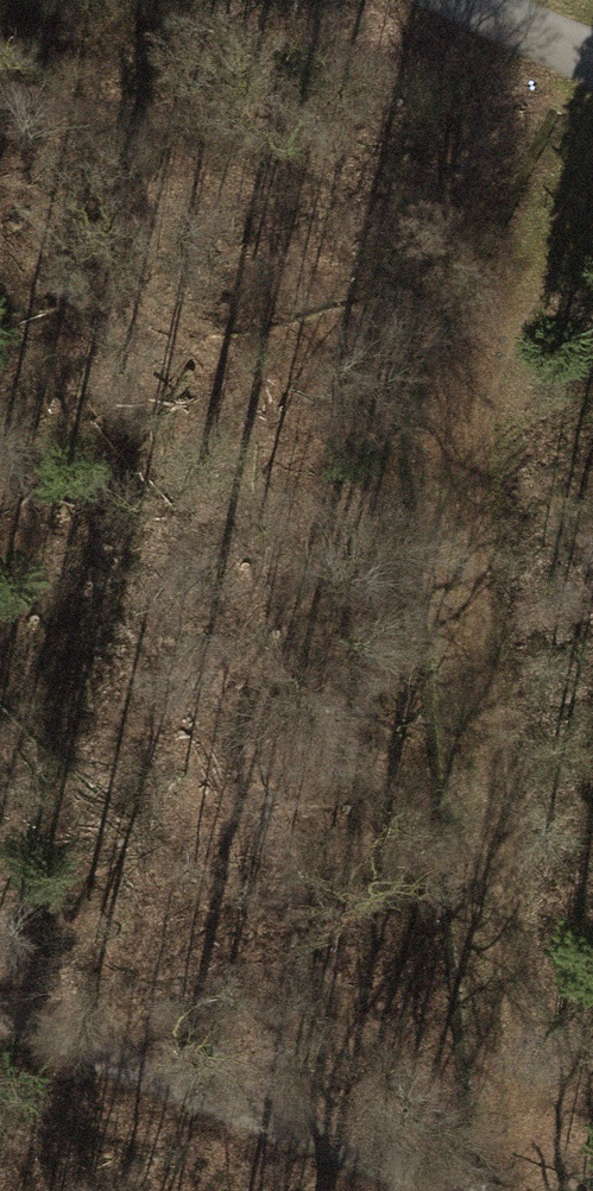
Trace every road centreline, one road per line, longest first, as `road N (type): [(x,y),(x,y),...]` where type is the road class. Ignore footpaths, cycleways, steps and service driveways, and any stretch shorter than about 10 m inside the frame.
road 1 (track): [(532,1190),(539,1020),(472,409),(592,163)]
road 2 (track): [(439,1190),(0,1020)]
road 3 (track): [(484,0),(592,51)]

